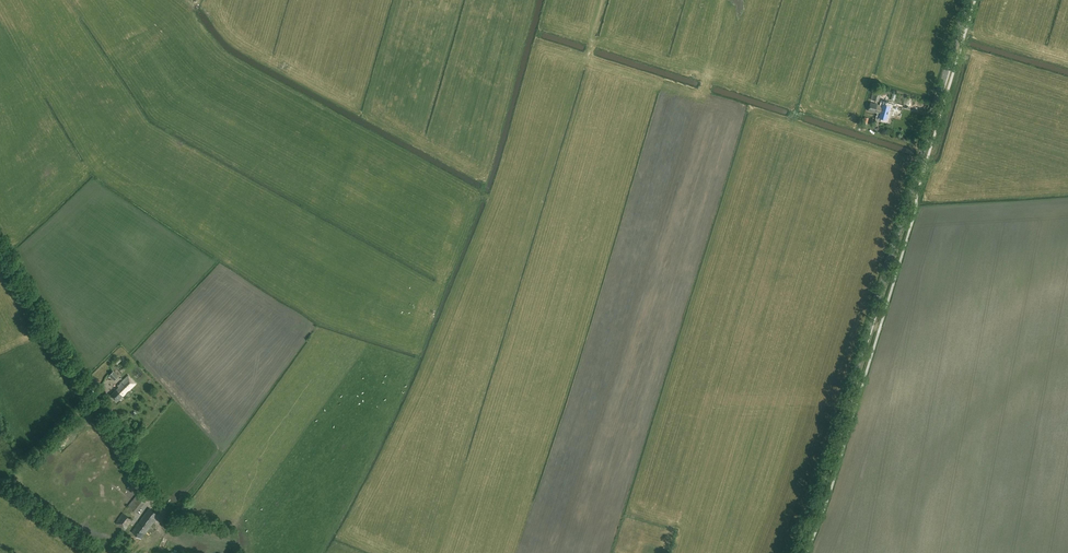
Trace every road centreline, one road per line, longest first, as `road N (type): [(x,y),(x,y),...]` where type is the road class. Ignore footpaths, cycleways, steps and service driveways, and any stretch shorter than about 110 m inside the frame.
road 1 (tertiary): [(796,552),(968,0)]
road 2 (unclassified): [(160,502),(0,247)]

